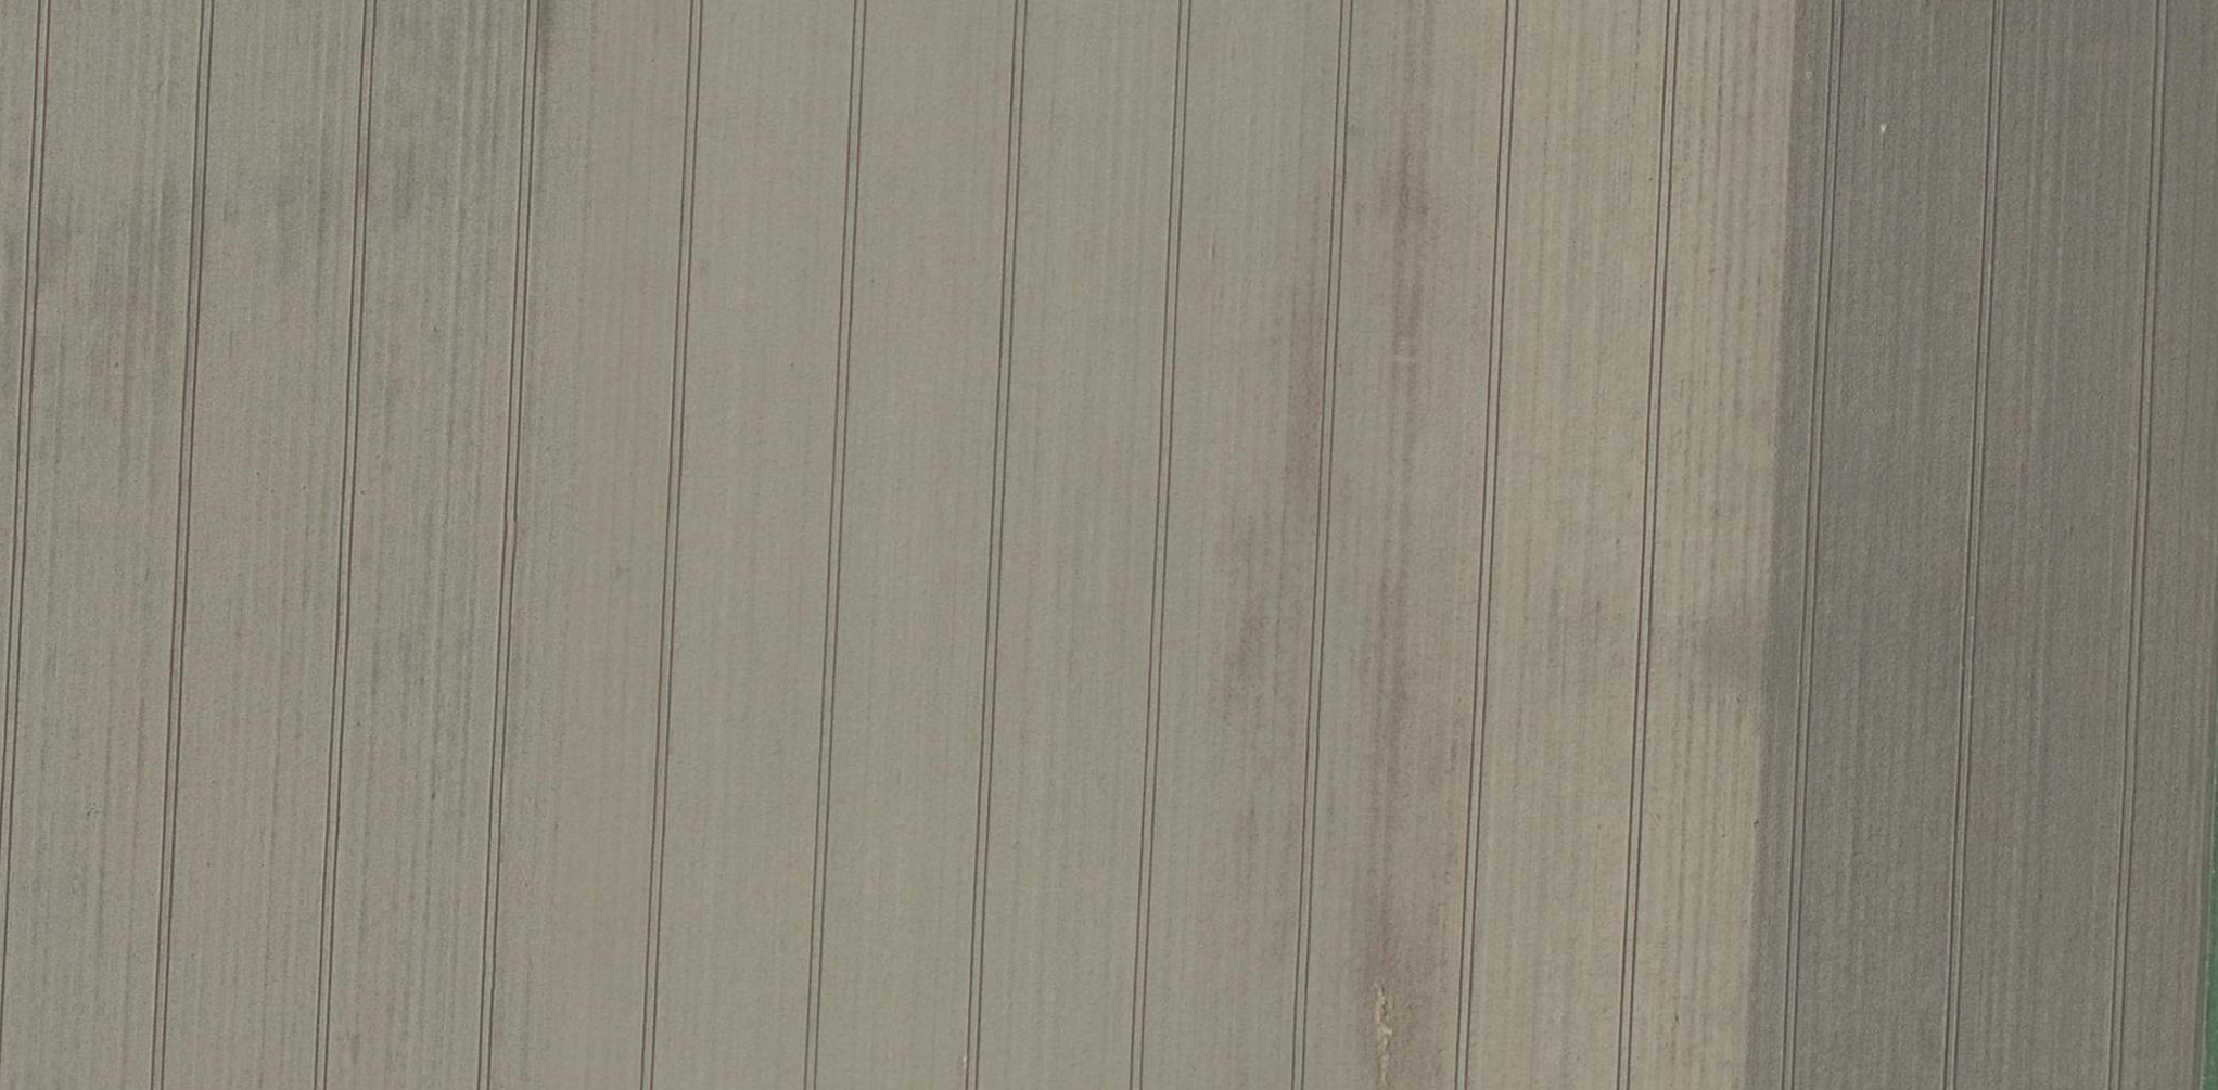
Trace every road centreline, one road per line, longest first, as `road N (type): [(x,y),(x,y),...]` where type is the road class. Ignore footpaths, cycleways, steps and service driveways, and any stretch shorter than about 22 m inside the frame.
road 1 (track): [(2173,1089),(2217,279)]

